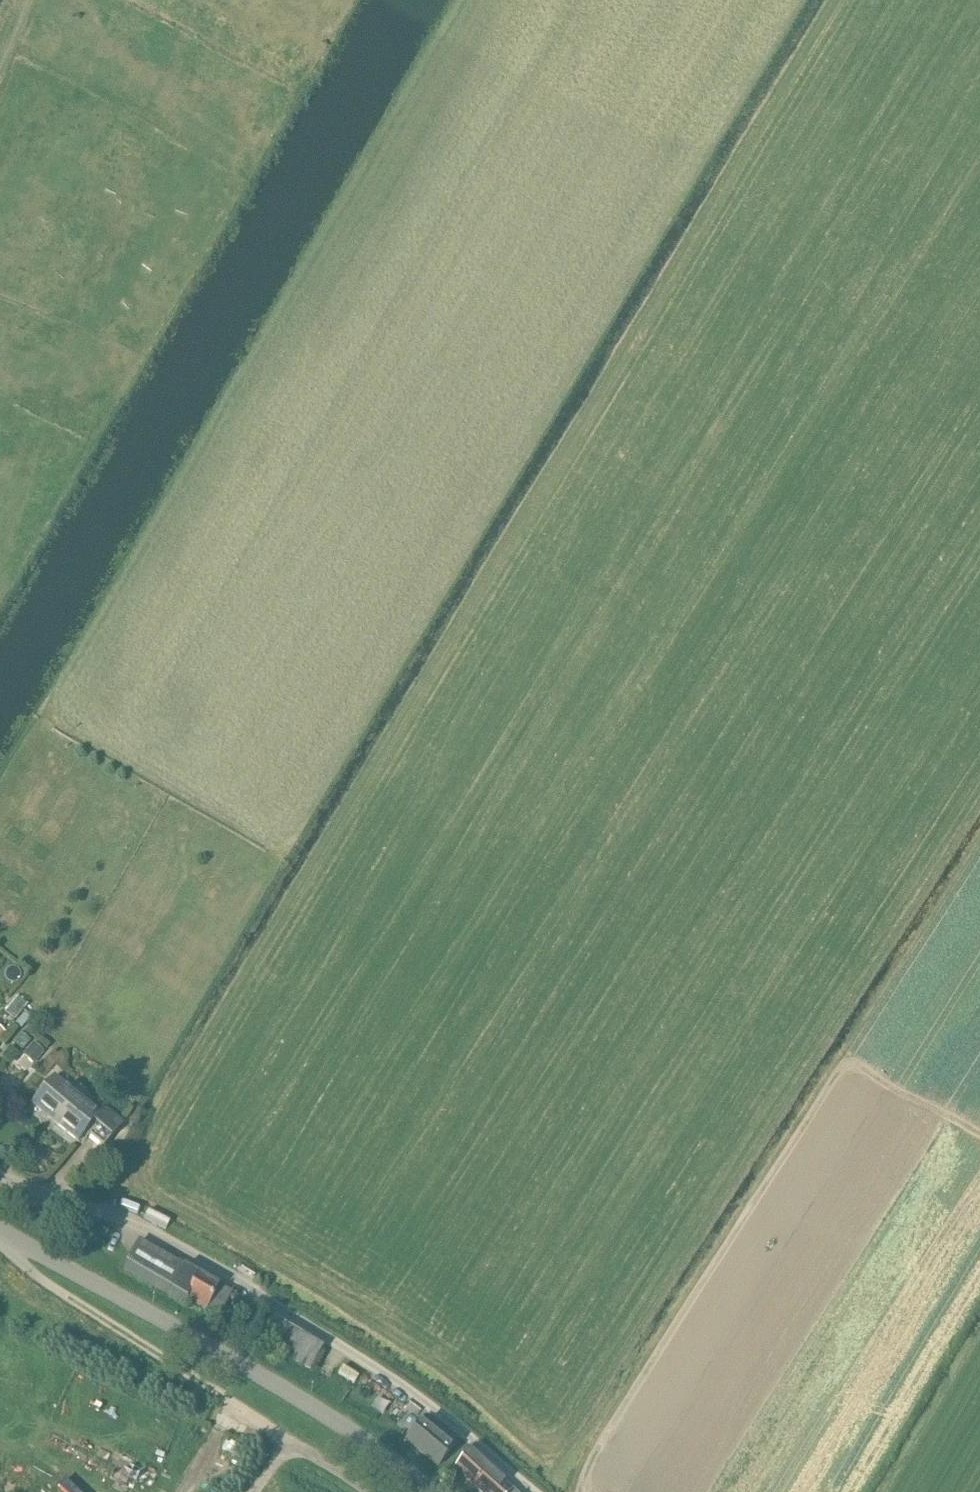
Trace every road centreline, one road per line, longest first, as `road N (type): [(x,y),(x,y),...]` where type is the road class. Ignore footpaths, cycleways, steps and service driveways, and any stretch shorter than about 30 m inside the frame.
road 1 (unclassified): [(534,1491),(380,1372),(179,1249),(0,1174)]
road 2 (tertiary): [(430,1491),(288,1394),(0,1230)]
road 3 (track): [(365,1491),(63,1299),(0,1240)]

